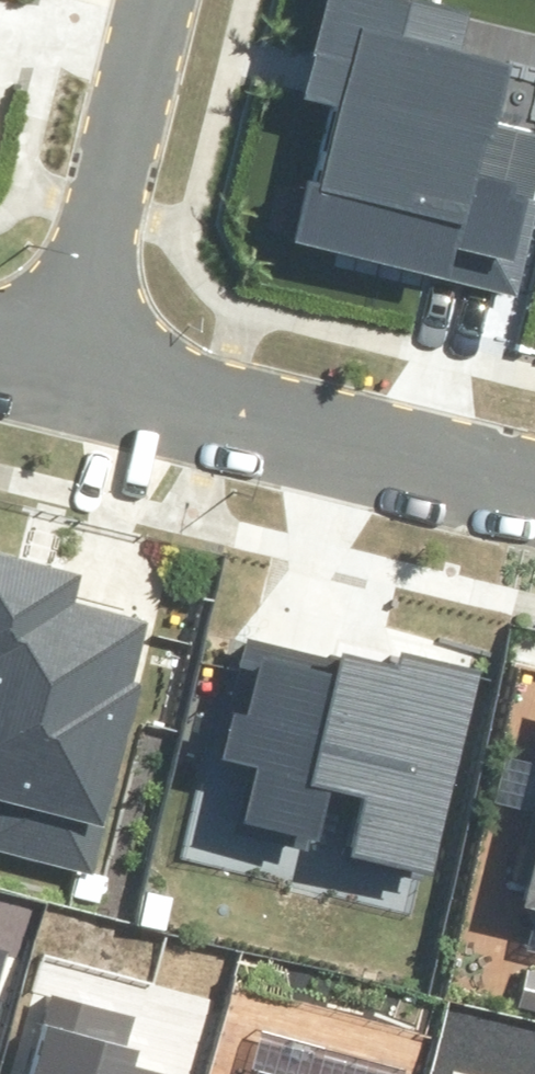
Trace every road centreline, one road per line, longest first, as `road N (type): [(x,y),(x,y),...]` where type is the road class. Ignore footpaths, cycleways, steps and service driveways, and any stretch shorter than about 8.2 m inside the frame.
road 1 (residential): [(63,351),(534,477)]
road 2 (residential): [(63,351),(152,0)]

